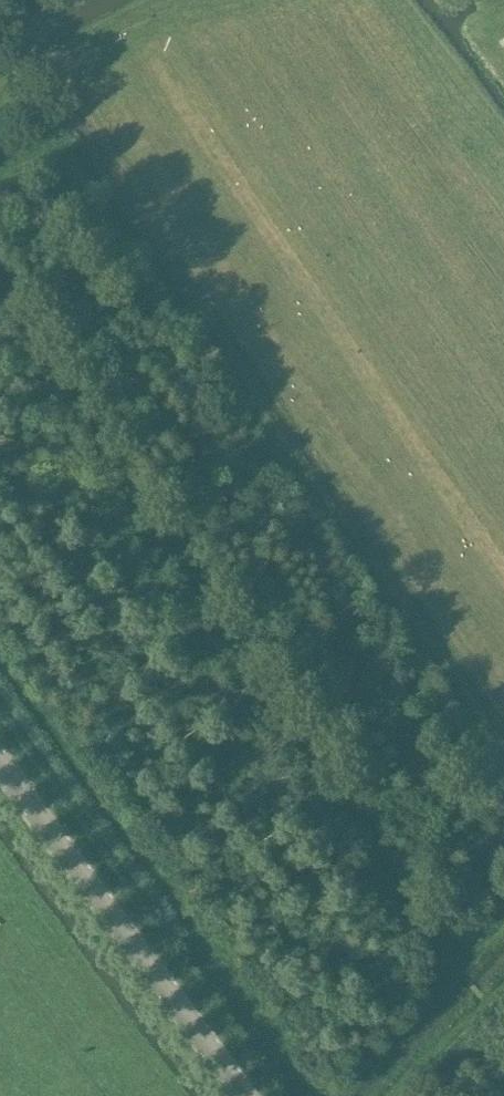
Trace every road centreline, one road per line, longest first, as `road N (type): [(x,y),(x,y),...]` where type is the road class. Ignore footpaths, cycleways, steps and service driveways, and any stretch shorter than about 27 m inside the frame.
road 1 (tertiary): [(243,1095),(0,762)]

